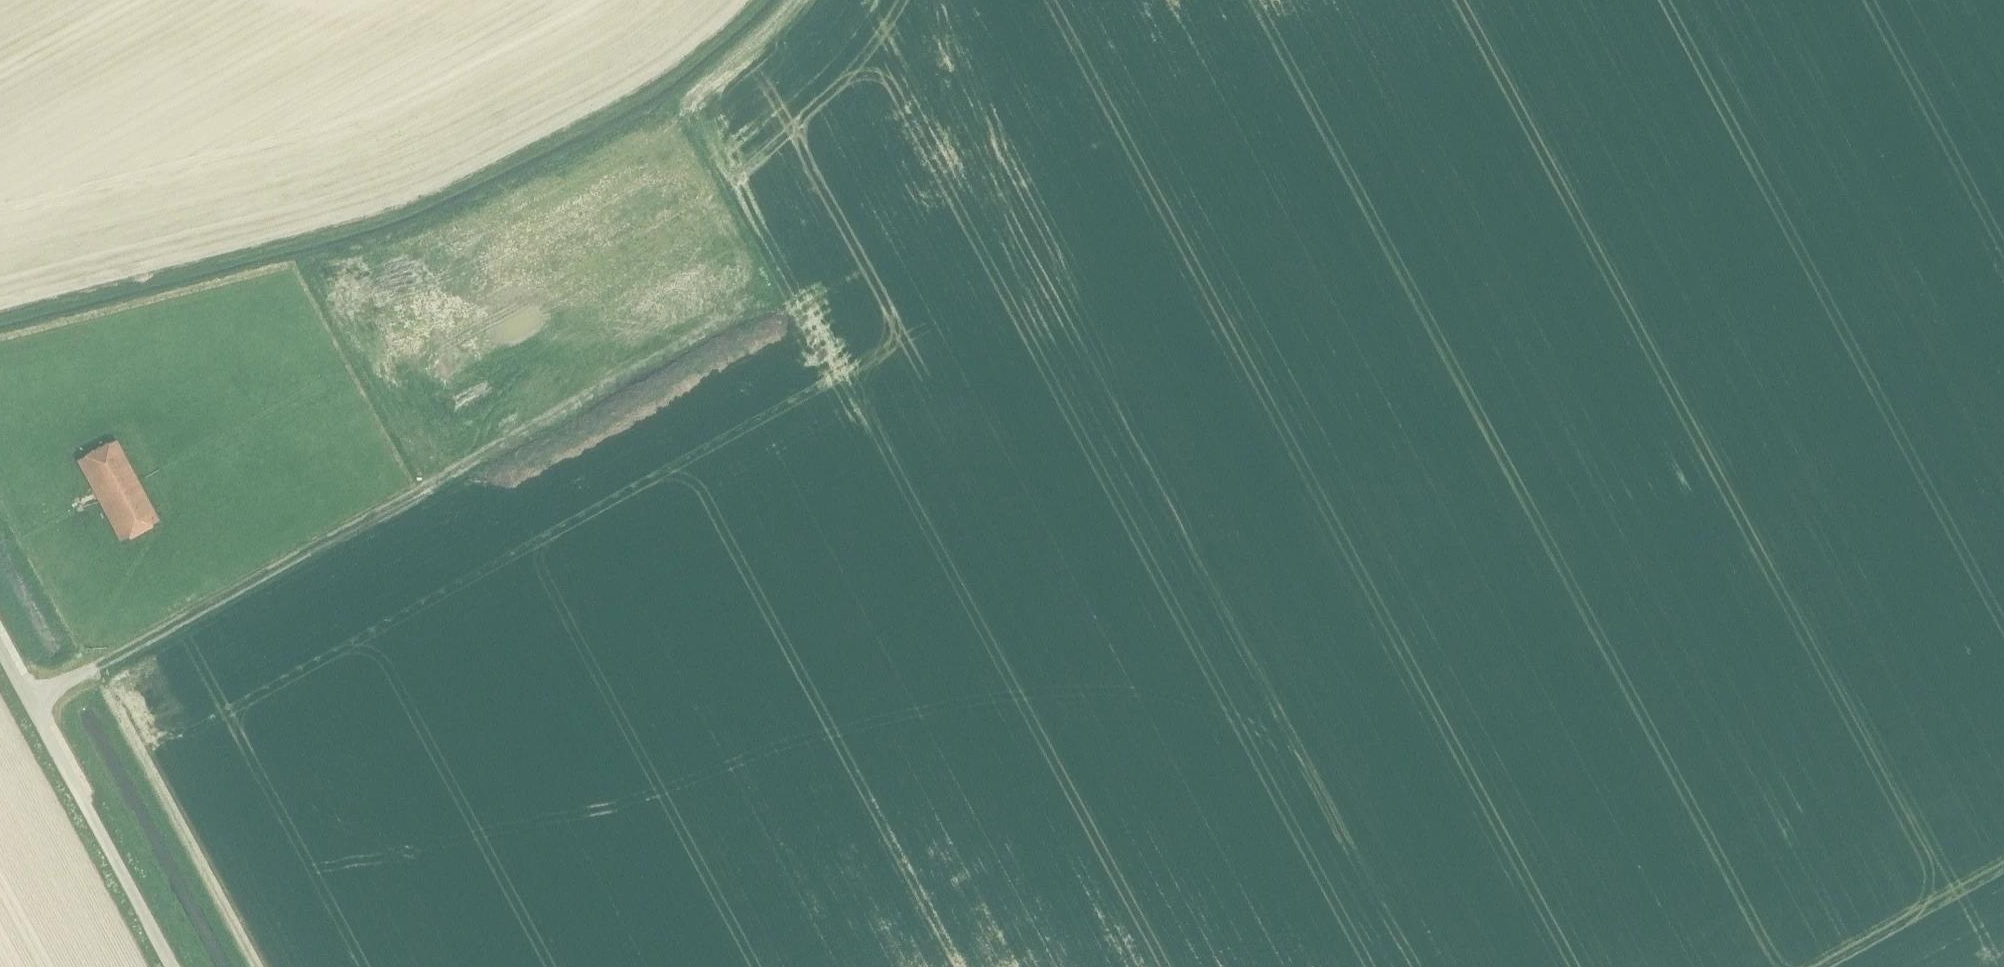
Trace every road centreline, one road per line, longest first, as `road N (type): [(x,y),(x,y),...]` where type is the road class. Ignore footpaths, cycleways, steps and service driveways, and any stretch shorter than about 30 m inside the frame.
road 1 (unclassified): [(183,966),(0,631)]

